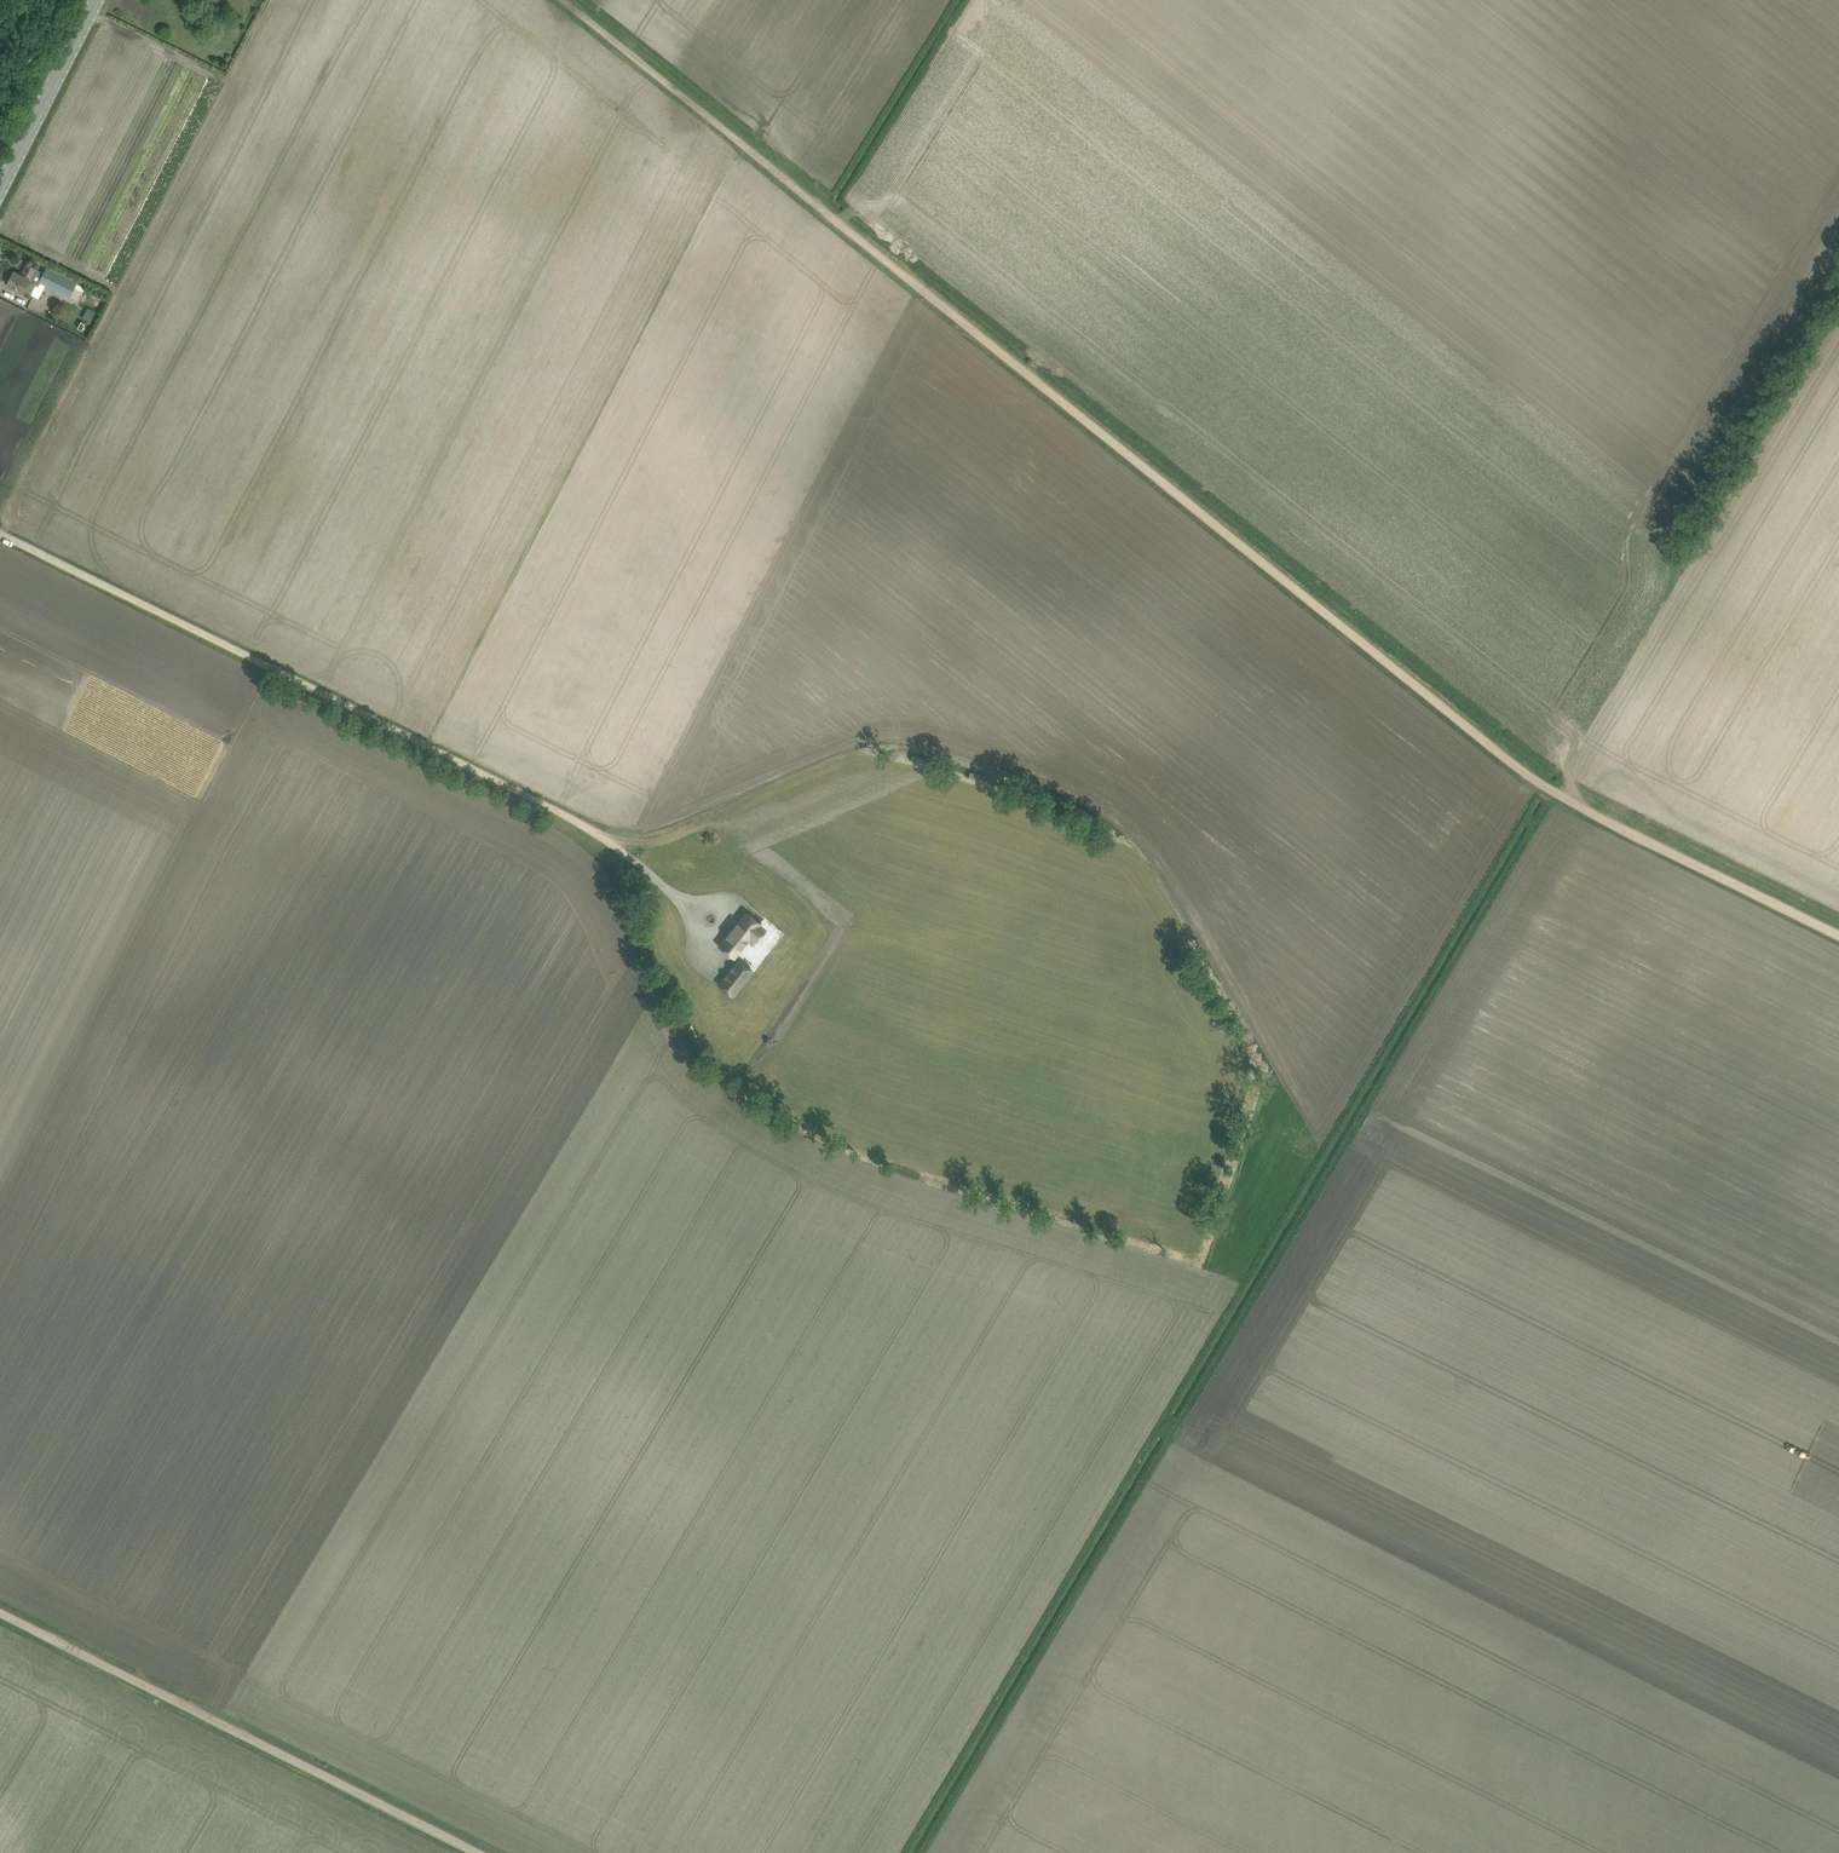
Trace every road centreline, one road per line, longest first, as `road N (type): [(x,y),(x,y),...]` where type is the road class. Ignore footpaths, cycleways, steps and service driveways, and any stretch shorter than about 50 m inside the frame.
road 1 (track): [(565,0),(1547,782),(1838,932)]
road 2 (track): [(636,856),(0,533)]
road 3 (track): [(489,1852),(0,1606)]
road 4 (secondary): [(0,192),(98,0)]

